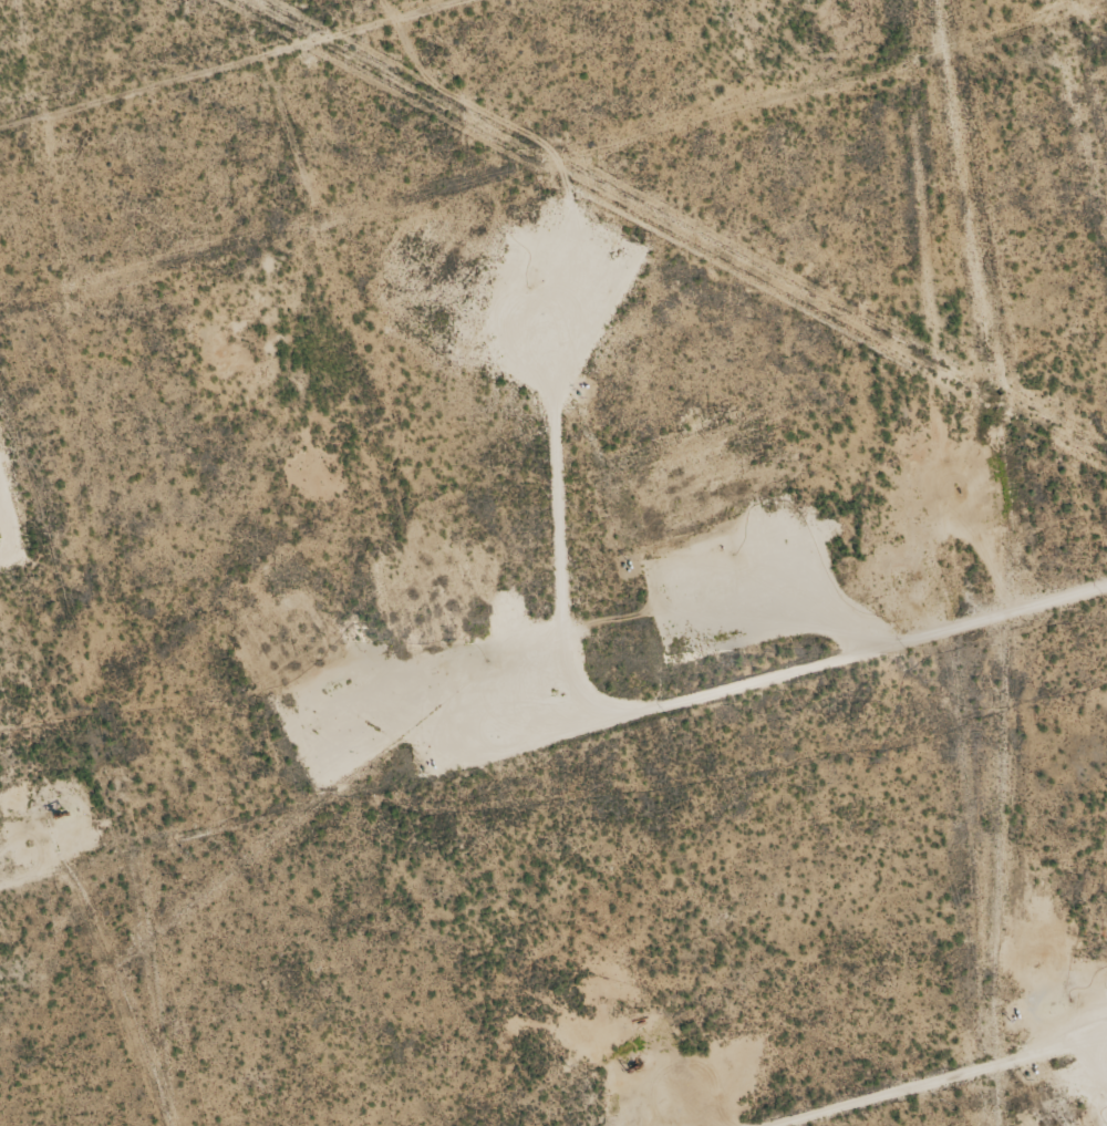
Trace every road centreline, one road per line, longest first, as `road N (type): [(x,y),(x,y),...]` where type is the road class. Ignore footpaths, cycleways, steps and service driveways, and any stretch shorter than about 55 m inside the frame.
road 1 (track): [(878,1125),(1106,1061)]

